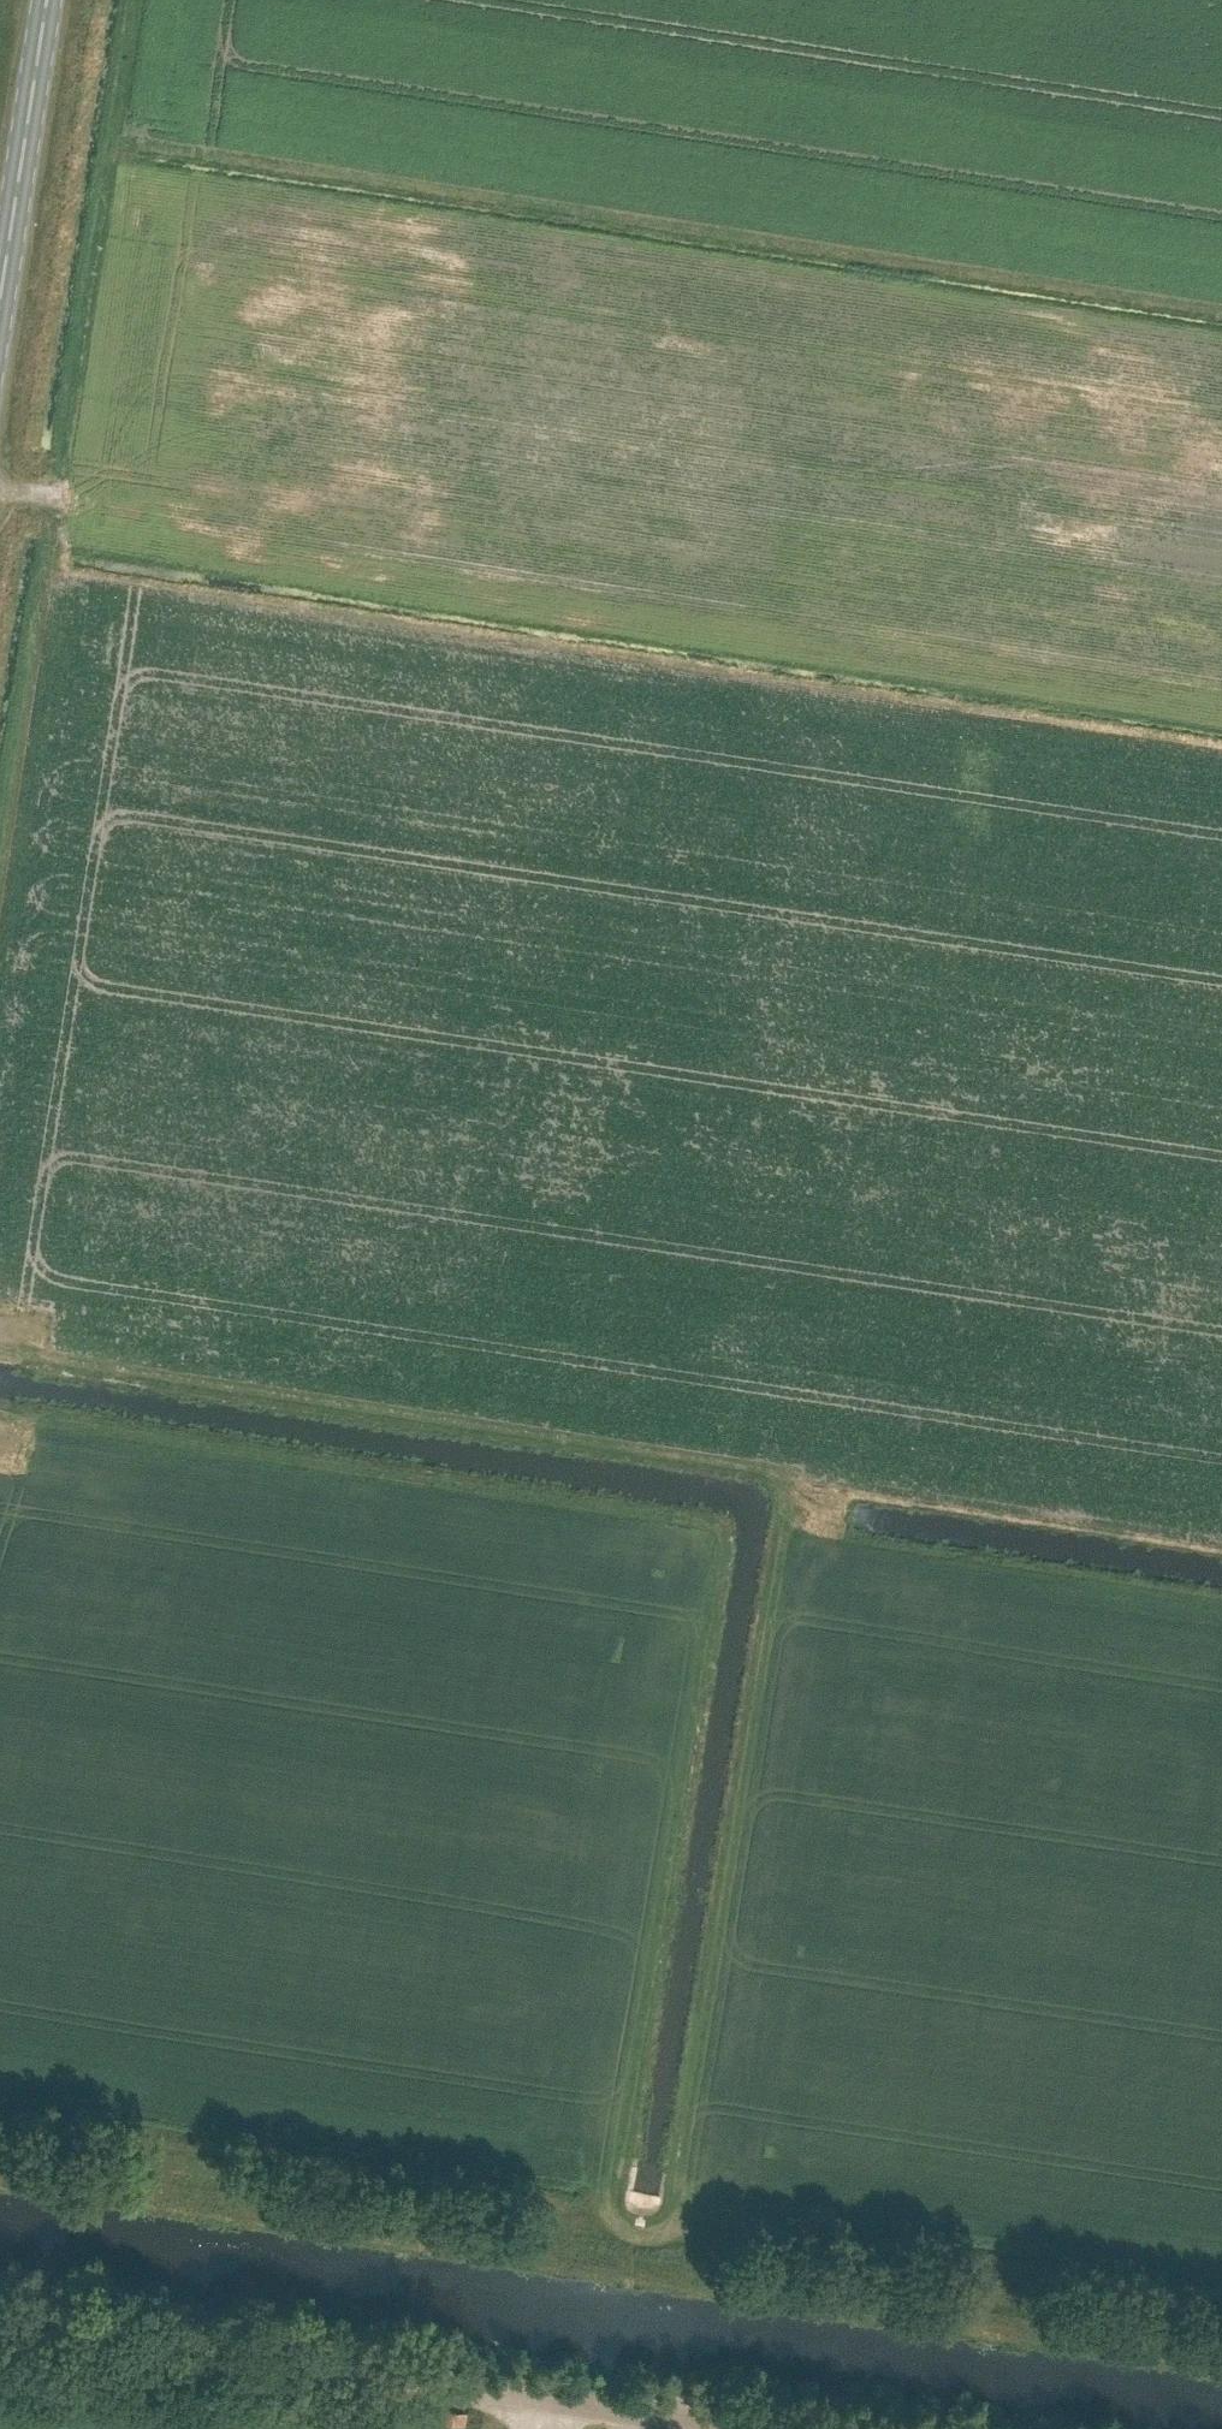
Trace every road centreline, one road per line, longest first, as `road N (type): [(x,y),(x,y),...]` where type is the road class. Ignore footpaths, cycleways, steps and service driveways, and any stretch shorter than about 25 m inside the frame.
road 1 (unclassified): [(744,2428),(0,2317)]
road 2 (secondary): [(0,306),(49,0)]

